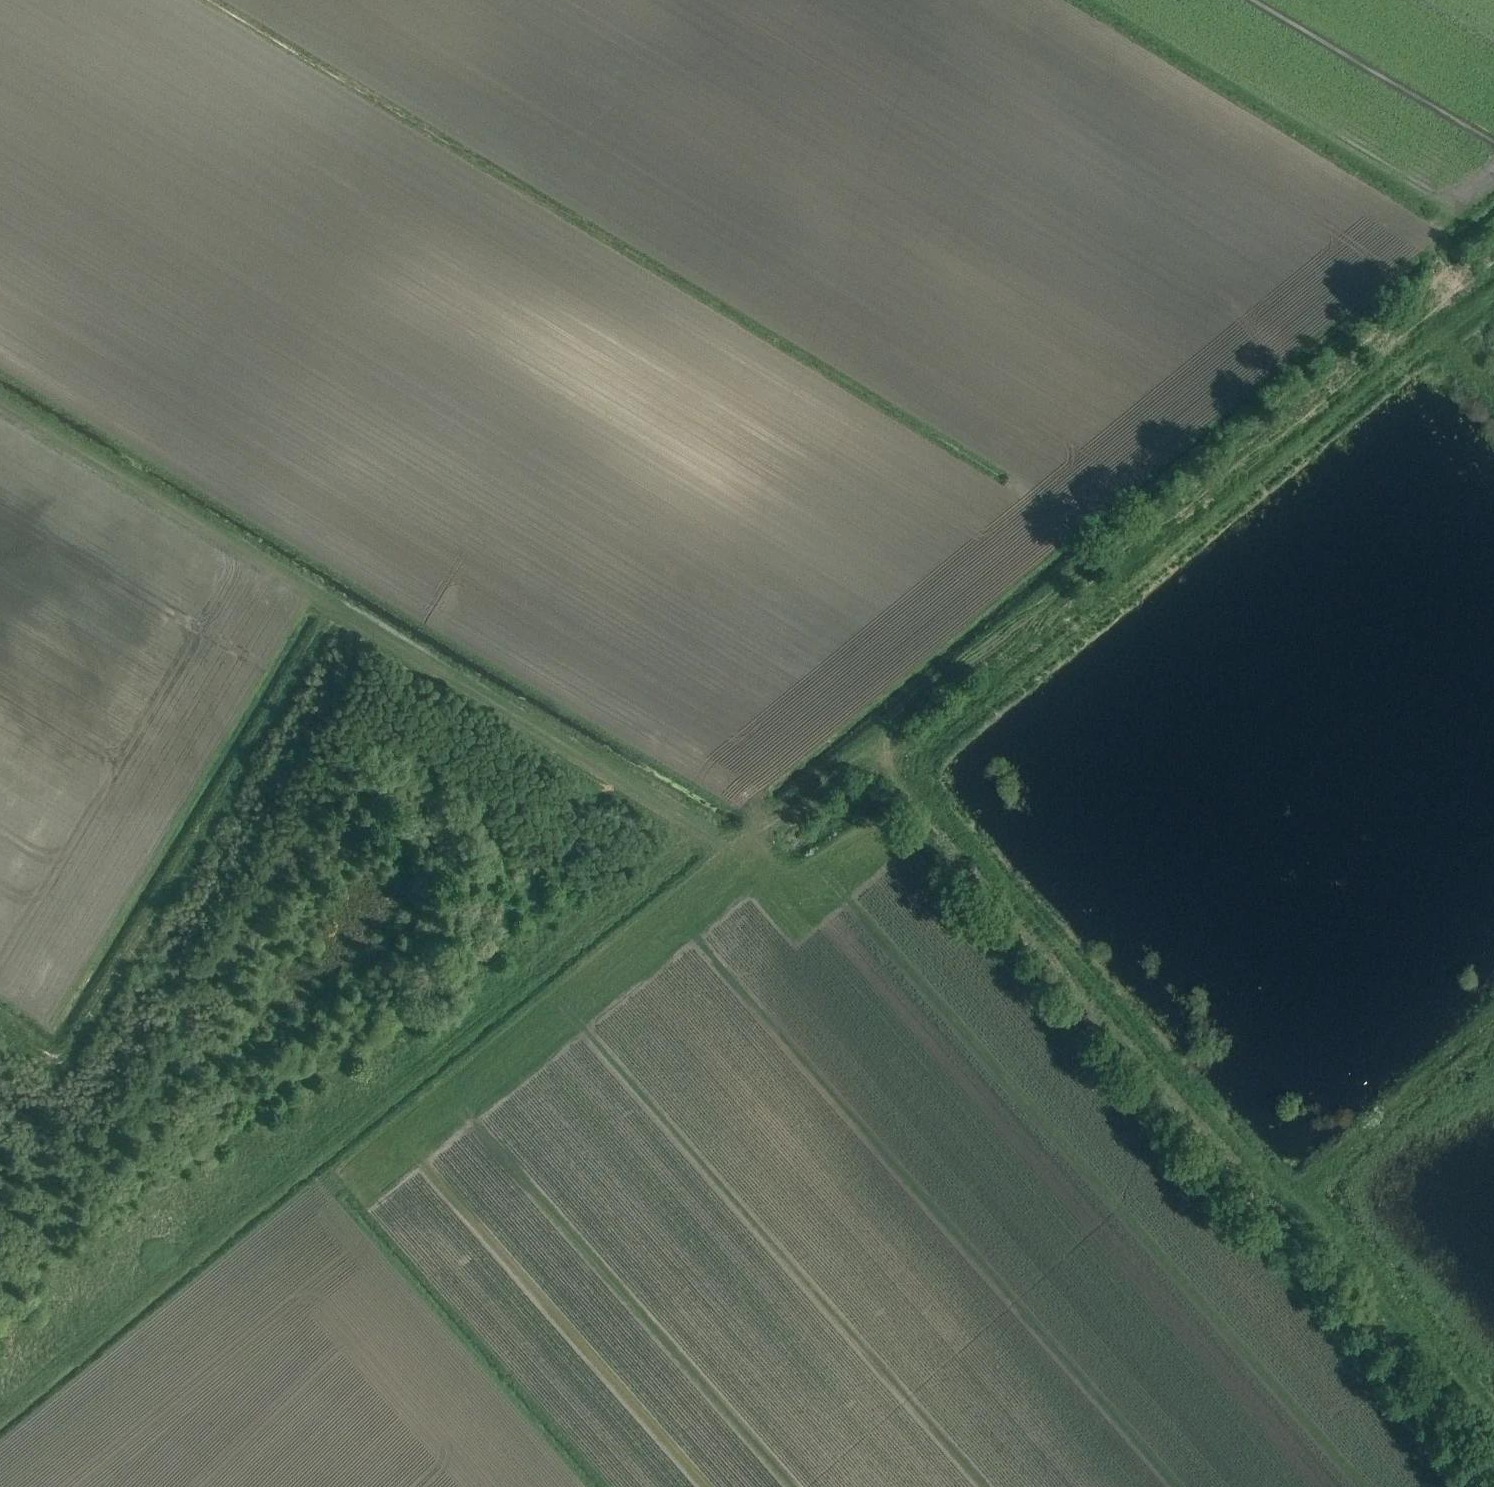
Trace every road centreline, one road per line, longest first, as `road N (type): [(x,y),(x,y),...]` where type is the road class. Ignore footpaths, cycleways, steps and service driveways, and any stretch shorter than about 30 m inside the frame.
road 1 (track): [(860,751),(758,831),(735,840),(704,828),(0,403)]

